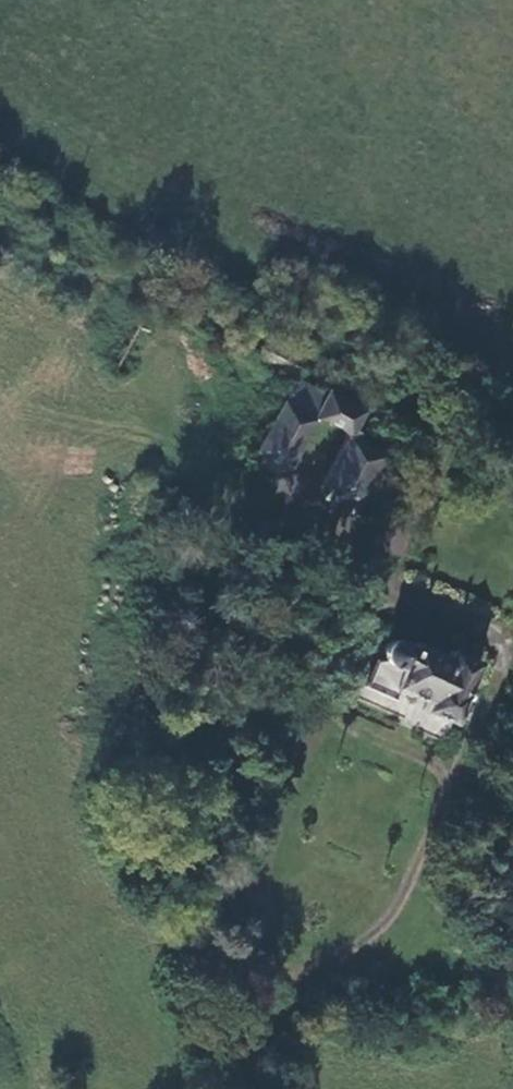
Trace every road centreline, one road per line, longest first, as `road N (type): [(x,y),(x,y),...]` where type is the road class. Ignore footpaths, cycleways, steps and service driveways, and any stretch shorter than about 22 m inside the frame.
road 1 (track): [(240,1088),(291,967),(331,959),(380,934),(414,875),(511,639),(388,582)]
road 2 (track): [(291,967),(269,862),(286,800),(436,474)]
road 3 (track): [(453,779),(323,725)]

